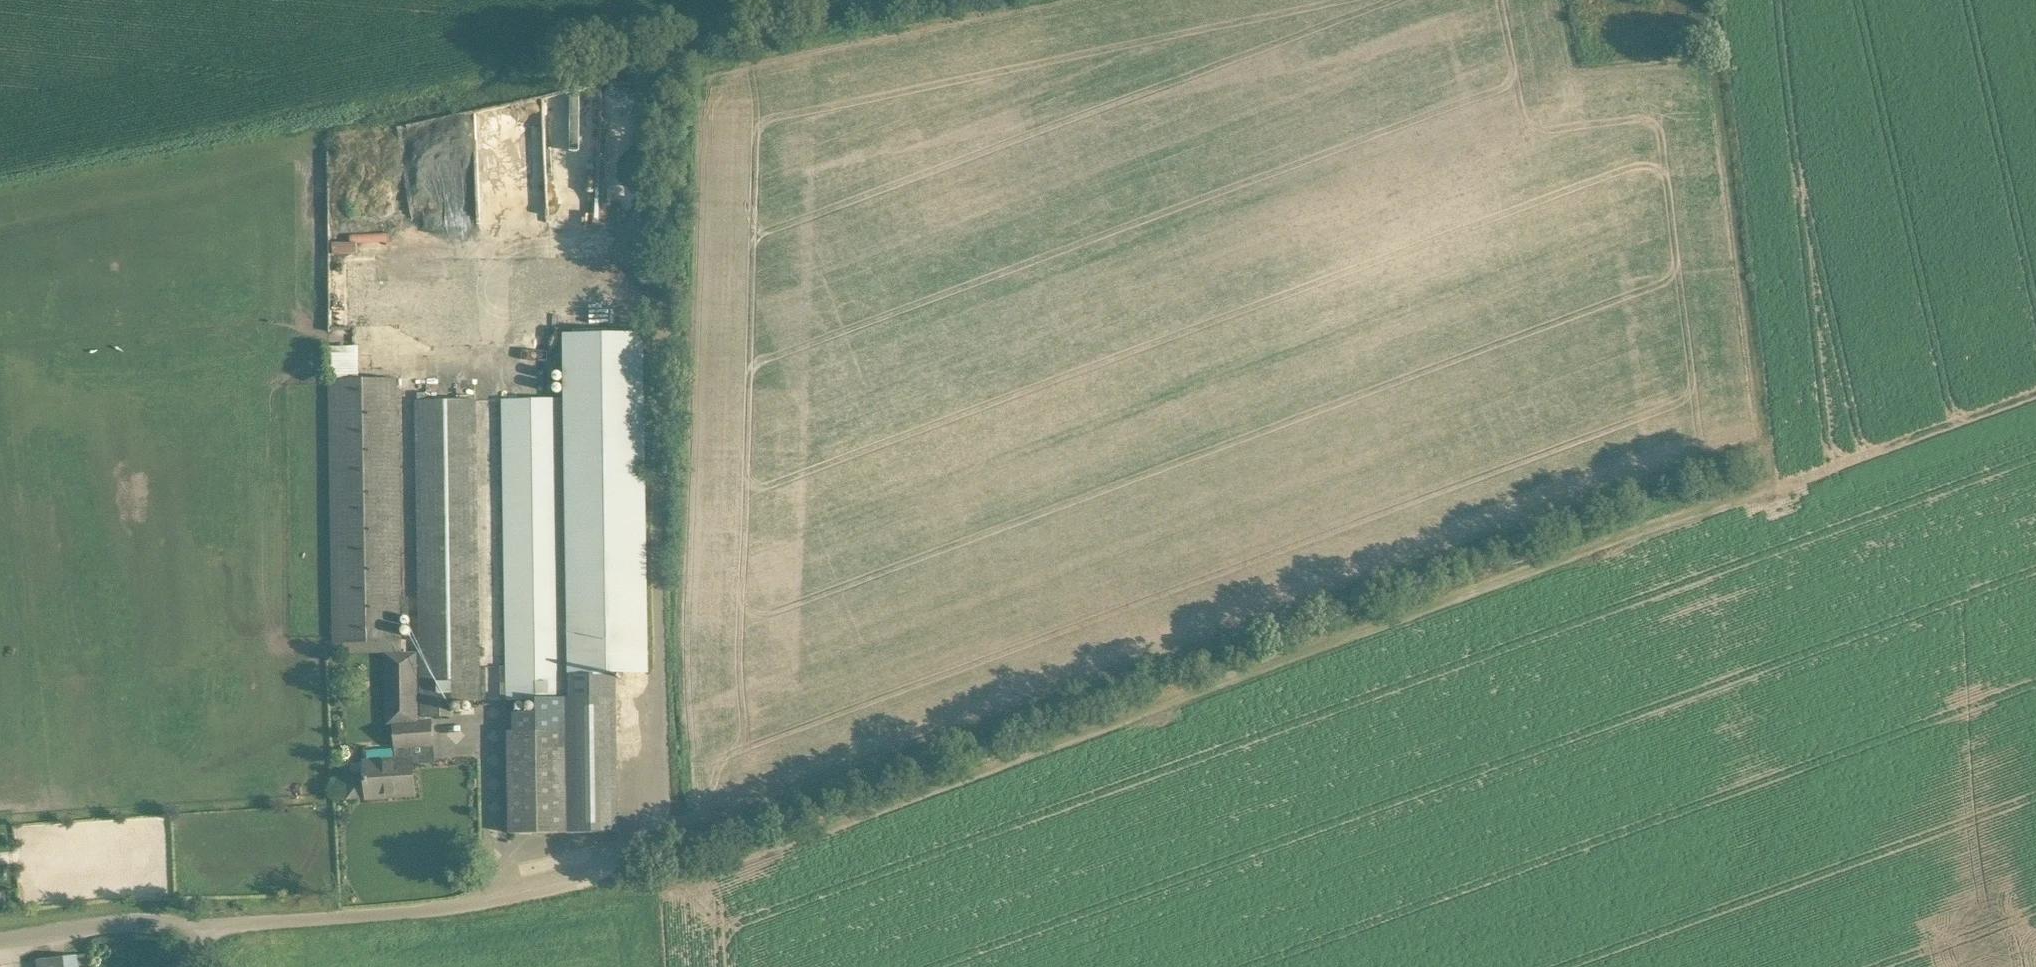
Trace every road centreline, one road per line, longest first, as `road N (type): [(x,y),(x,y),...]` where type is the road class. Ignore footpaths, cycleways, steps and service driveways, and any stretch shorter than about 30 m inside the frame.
road 1 (track): [(2035,385),(1876,446),(1742,483),(700,870),(645,880),(598,874)]
road 2 (unclassified): [(189,934),(525,892),(598,874),(639,839),(647,822),(667,287)]
road 3 (track): [(904,0),(720,34),(682,59),(667,287)]
road 4 (unclassified): [(189,934),(141,924),(0,938)]

